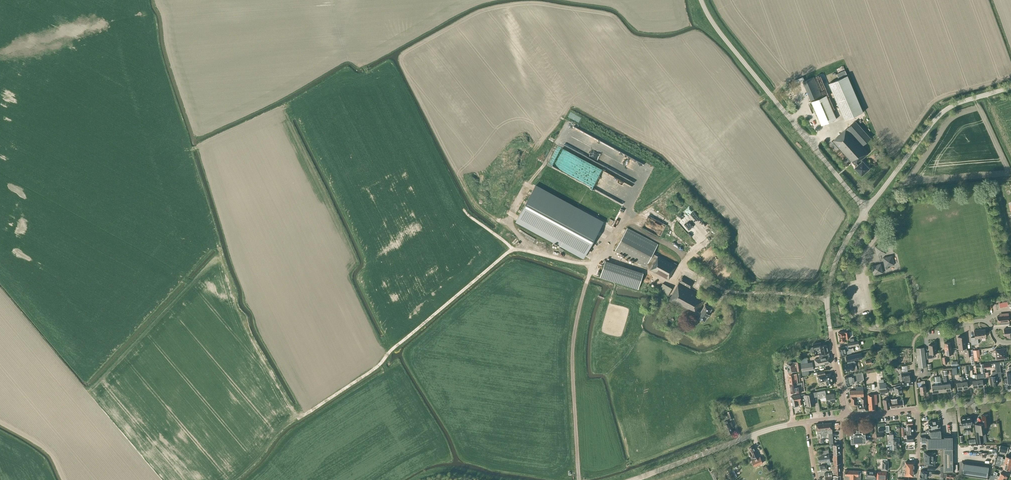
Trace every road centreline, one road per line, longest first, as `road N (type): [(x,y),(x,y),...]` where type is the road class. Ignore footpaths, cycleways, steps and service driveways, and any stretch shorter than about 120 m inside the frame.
road 1 (unclassified): [(866,210),(702,0)]
road 2 (unclassified): [(847,417),(827,299),(839,254),(866,210)]
road 3 (unclassified): [(866,210),(943,112),(1010,87)]
road 4 (tertiary): [(633,479),(794,424)]

